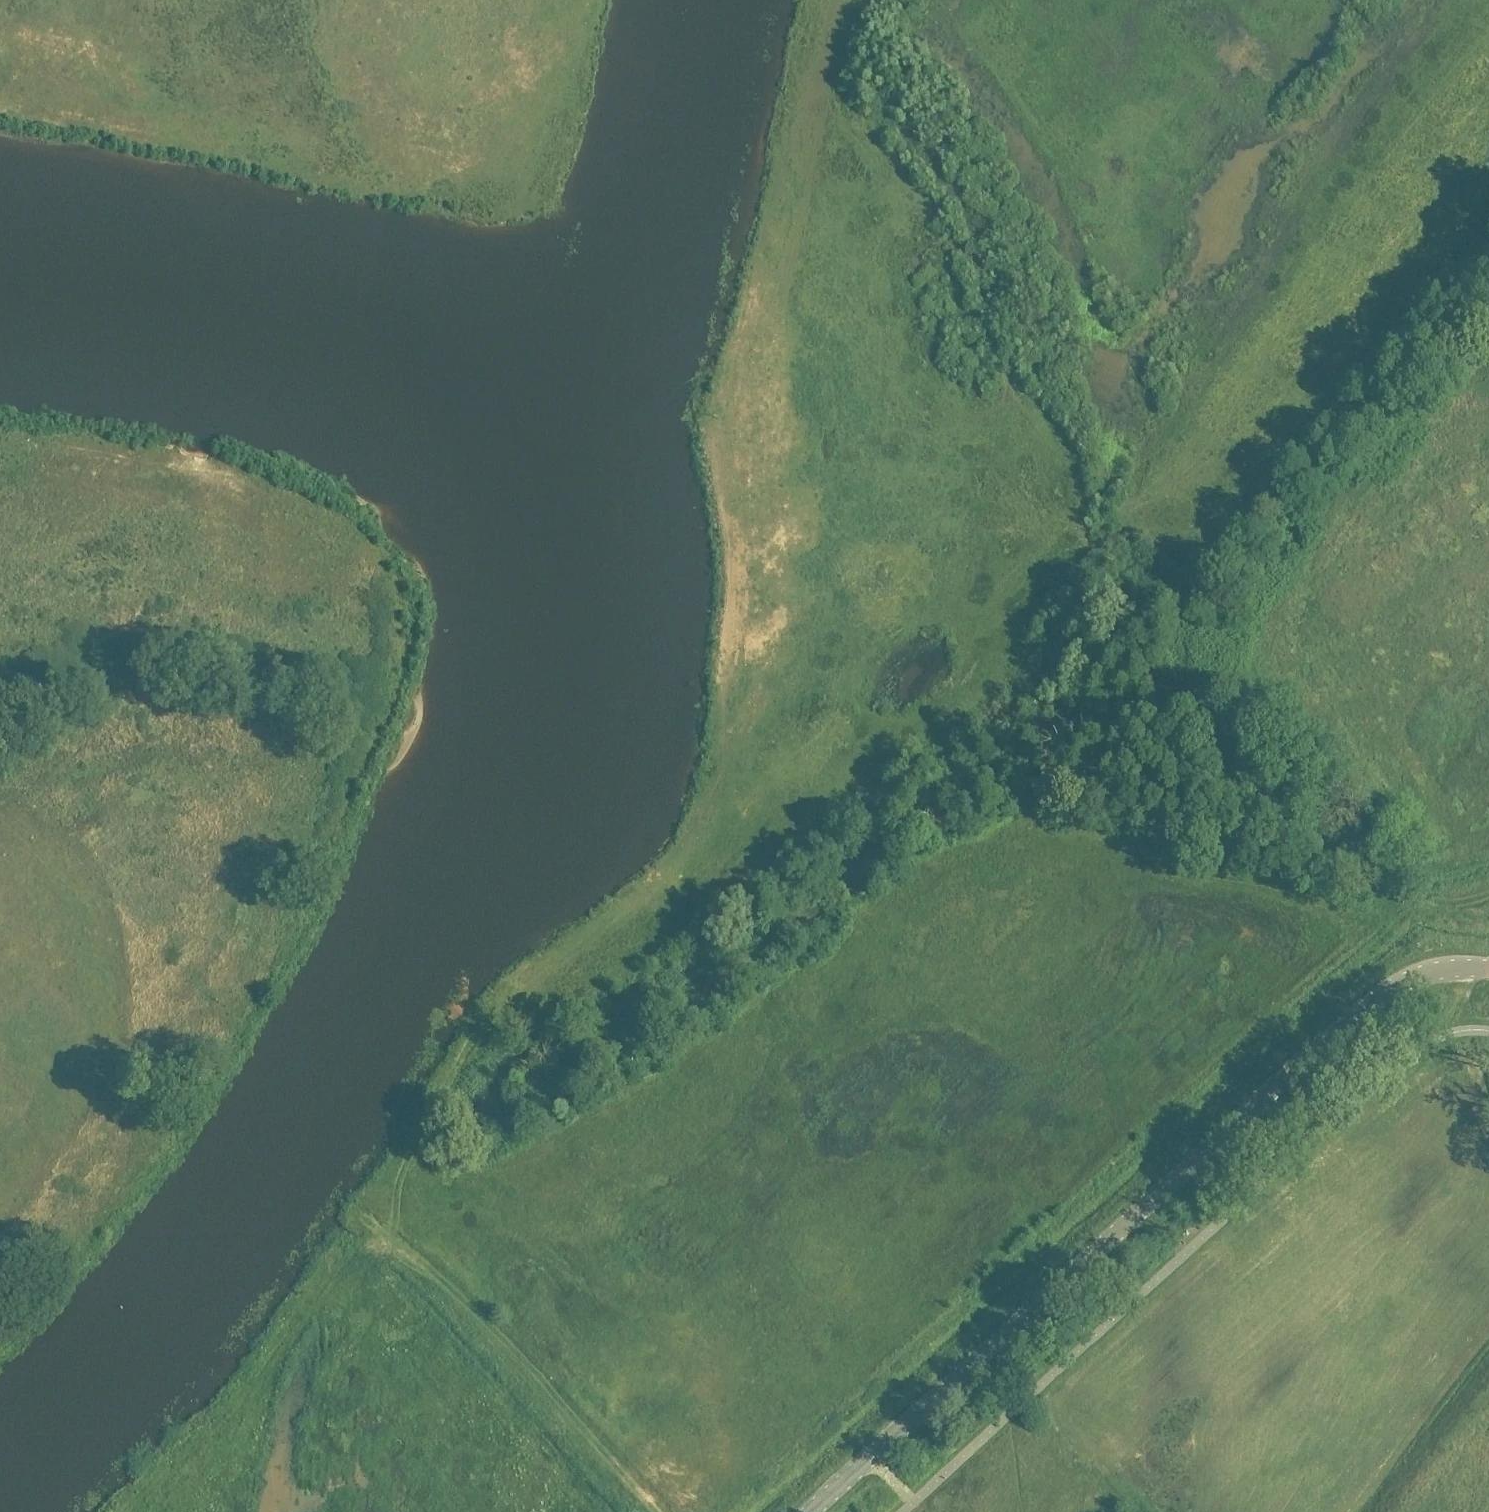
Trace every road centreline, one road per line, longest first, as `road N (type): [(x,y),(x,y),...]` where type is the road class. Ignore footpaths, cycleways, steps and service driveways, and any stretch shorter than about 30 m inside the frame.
road 1 (tertiary): [(817,1511),(1382,999),(1419,978),(1488,971)]

